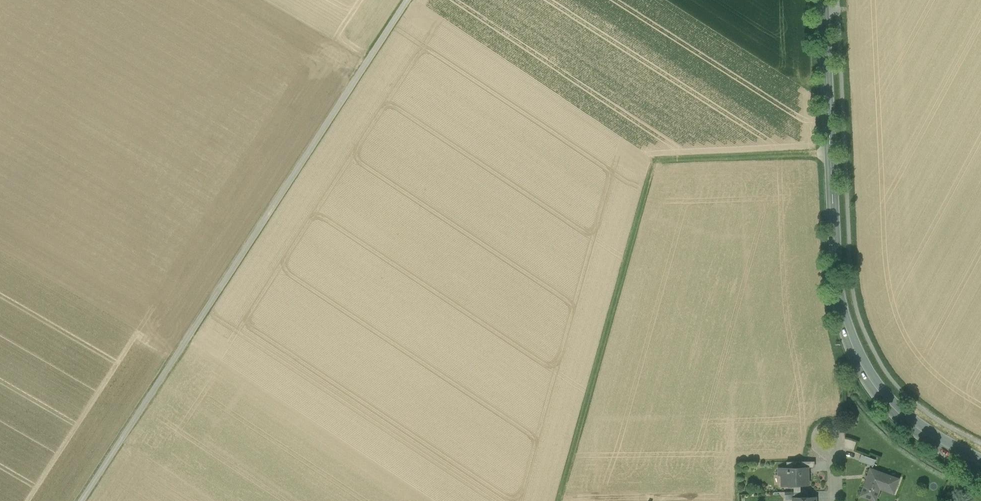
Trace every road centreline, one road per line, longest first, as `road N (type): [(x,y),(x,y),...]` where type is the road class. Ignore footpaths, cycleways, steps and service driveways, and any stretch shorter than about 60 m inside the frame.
road 1 (residential): [(406,0),(80,500)]
road 2 (secondary): [(822,0),(842,325),(872,392),(917,433),(980,468)]
road 3 (secondary): [(980,458),(923,427),(878,388),(848,321),(825,0)]

